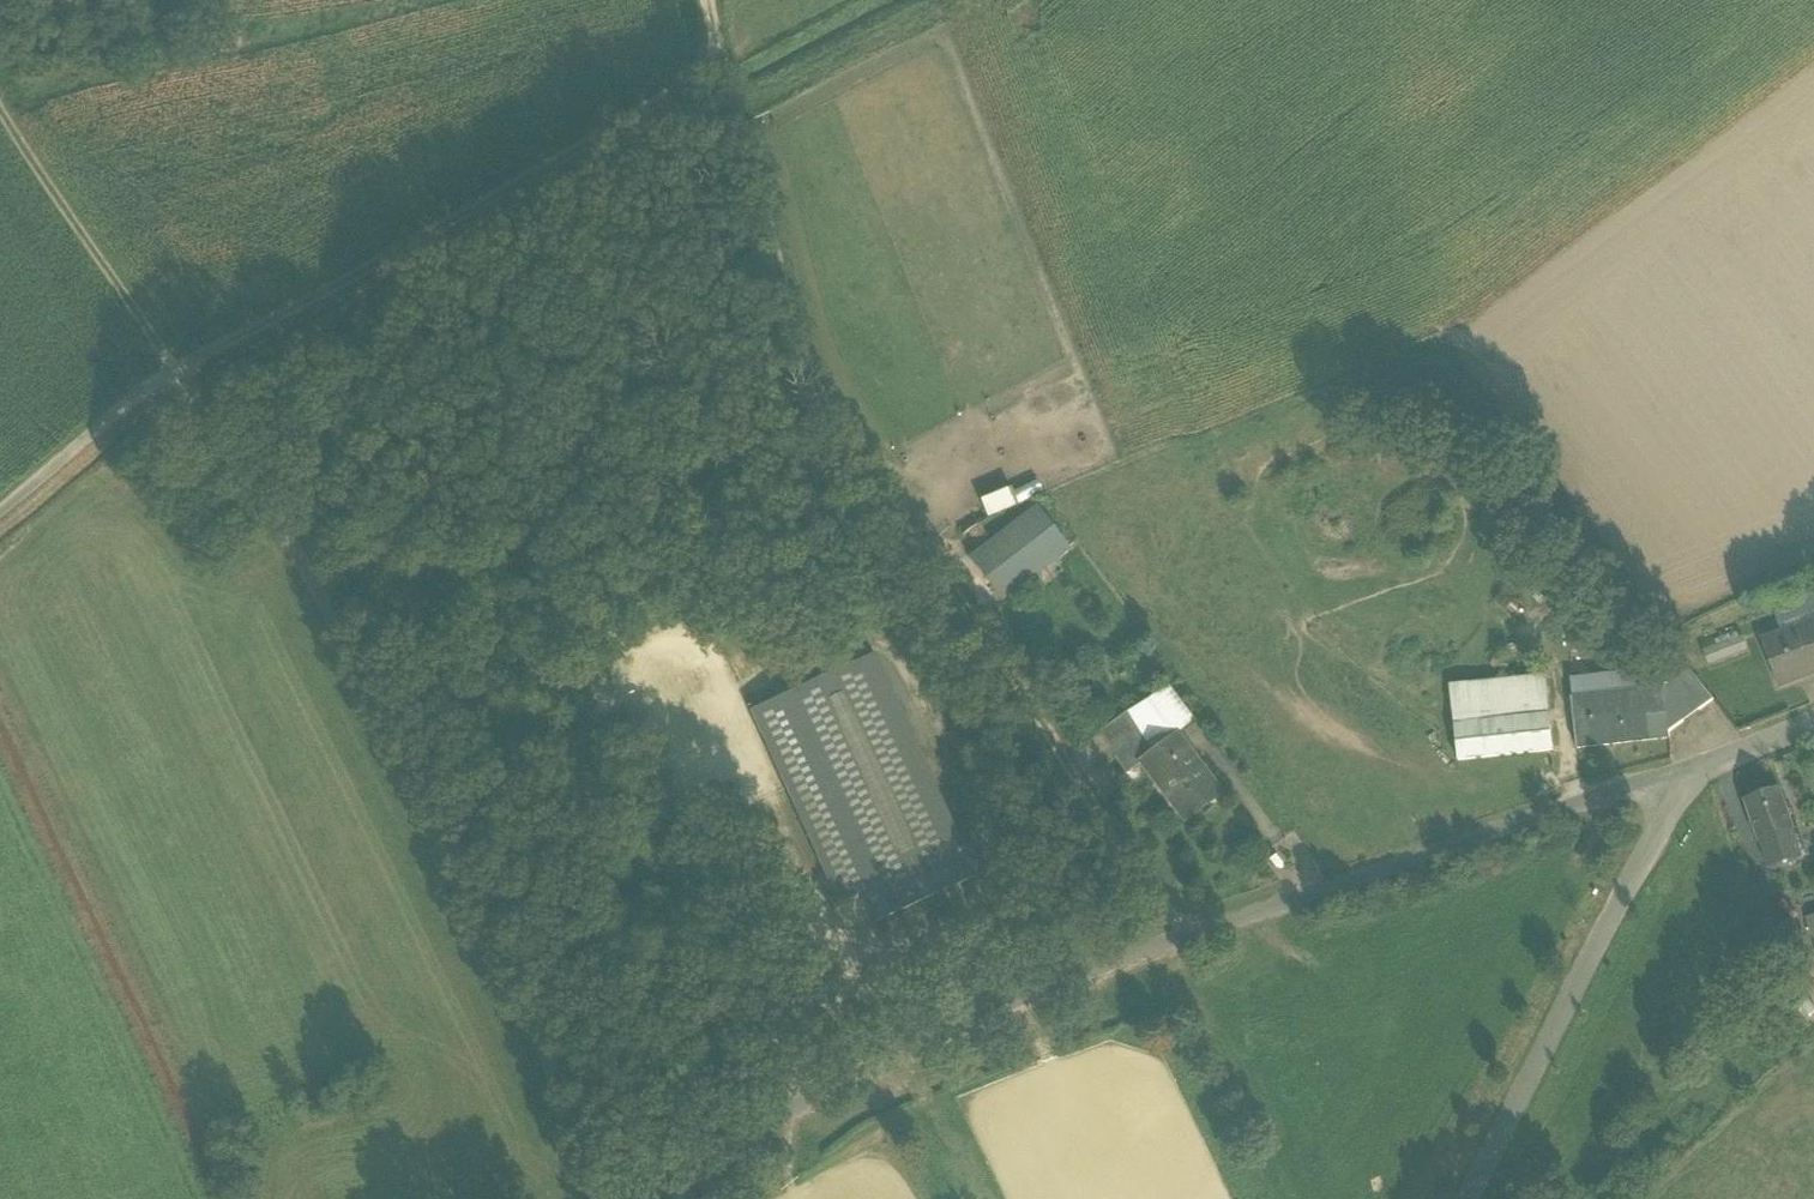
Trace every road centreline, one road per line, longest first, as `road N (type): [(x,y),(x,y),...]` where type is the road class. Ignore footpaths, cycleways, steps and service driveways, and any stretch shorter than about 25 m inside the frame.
road 1 (unclassified): [(0,511),(172,376),(308,575),(614,1198)]
road 2 (residential): [(634,1198),(1192,930),(1694,767)]
road 3 (track): [(724,69),(795,343),(870,496),(1192,930)]
road 4 (track): [(172,376),(724,69)]
road 5 (track): [(1694,767),(1477,1198)]
road 6 (track): [(172,376),(0,105)]
road 7 (residential): [(1813,719),(1694,767)]

